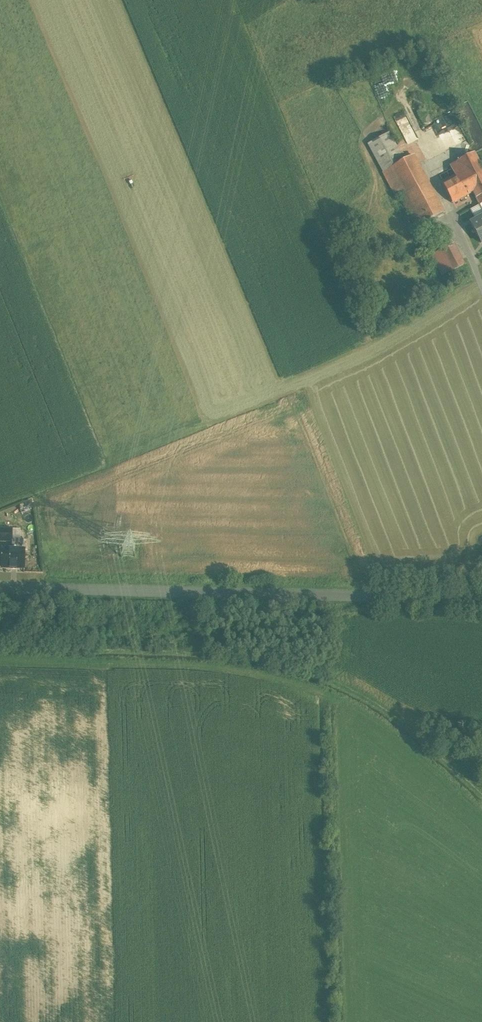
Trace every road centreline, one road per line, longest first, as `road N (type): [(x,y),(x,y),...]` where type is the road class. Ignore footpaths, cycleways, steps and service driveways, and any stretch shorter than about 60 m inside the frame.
road 1 (unclassified): [(481,601),(0,587)]

